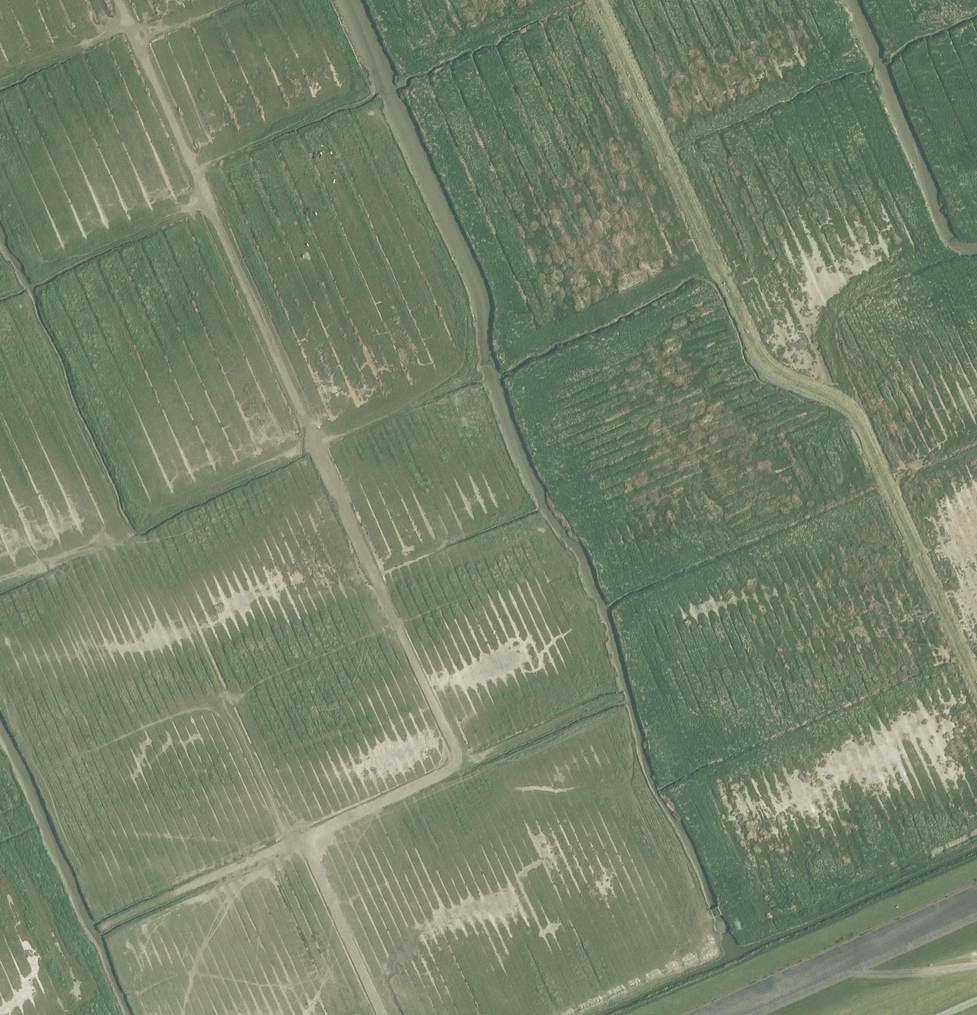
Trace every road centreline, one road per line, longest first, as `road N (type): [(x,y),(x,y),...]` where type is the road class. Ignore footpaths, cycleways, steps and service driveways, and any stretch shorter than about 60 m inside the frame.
road 1 (track): [(752,1014),(976,915)]
road 2 (track): [(836,978),(976,965)]

